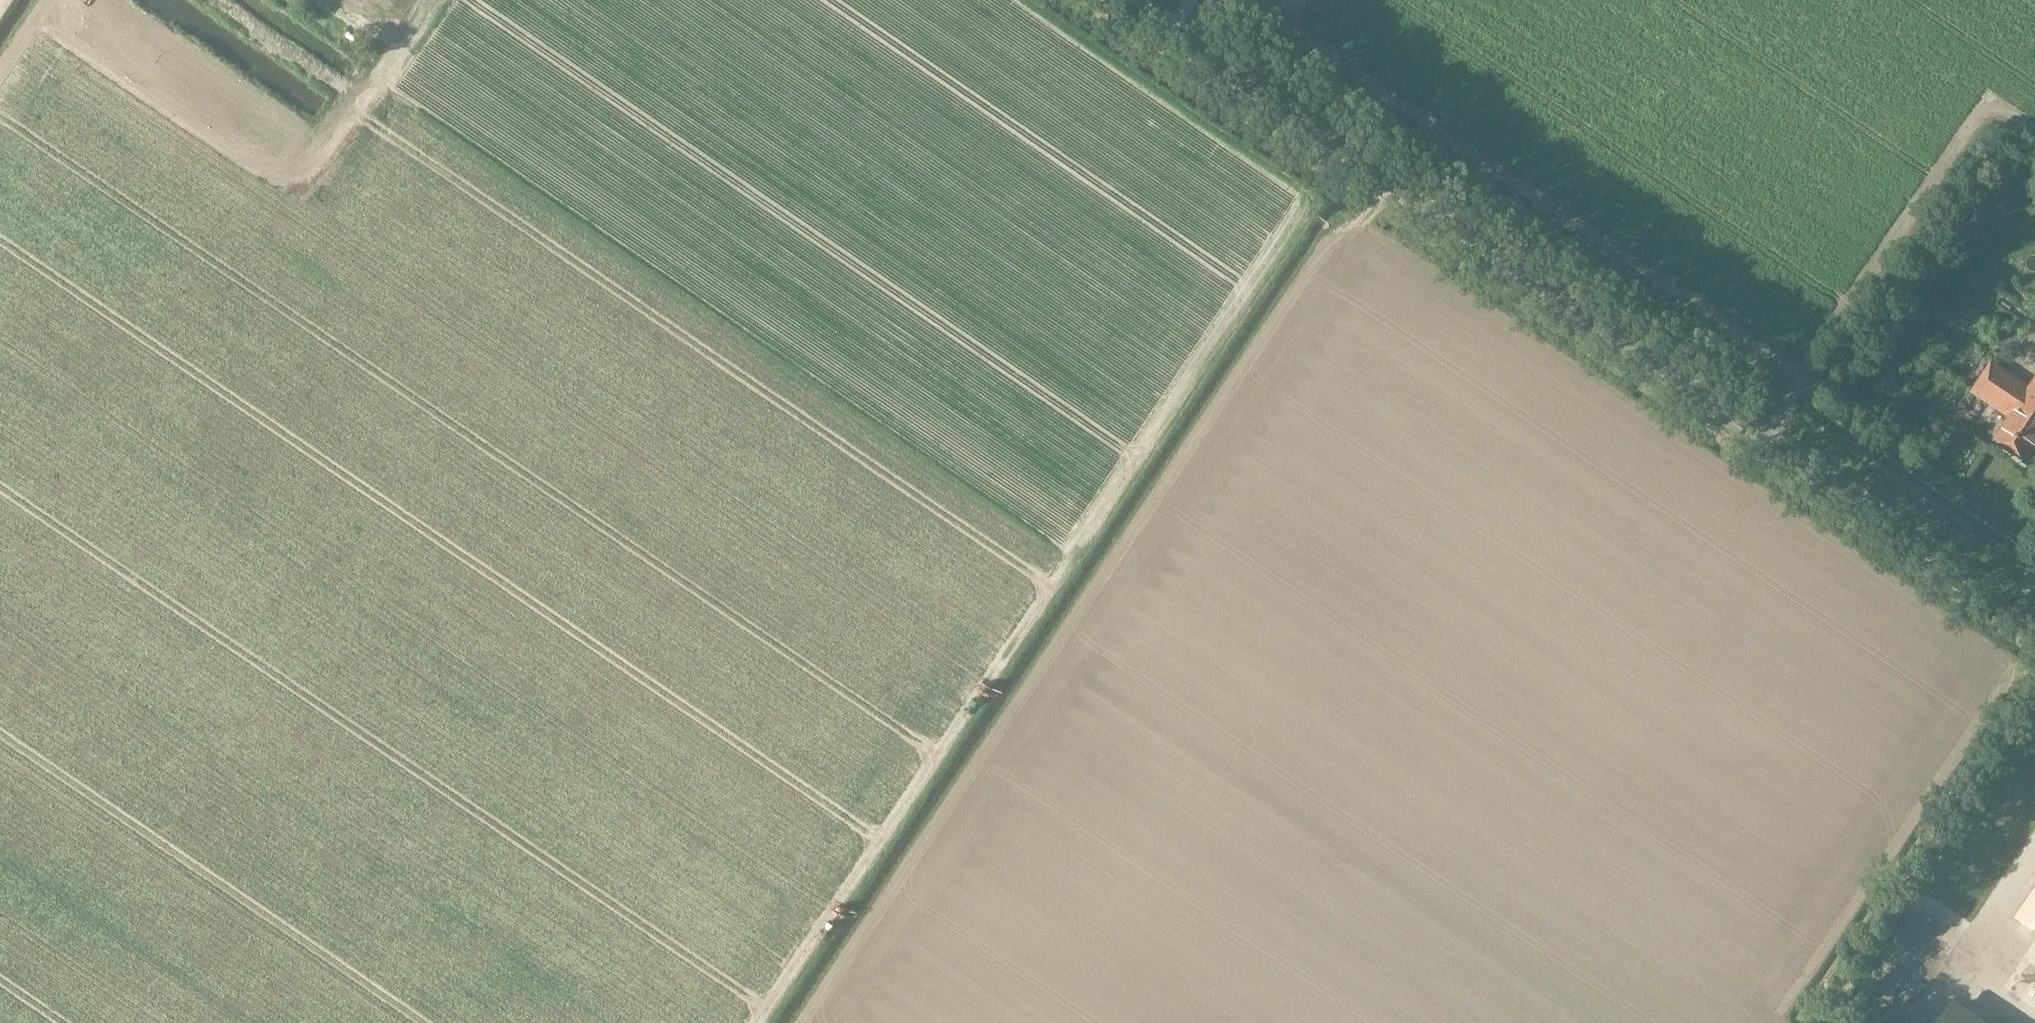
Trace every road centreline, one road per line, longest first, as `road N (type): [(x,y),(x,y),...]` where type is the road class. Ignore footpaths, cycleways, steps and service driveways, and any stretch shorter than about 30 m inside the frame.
road 1 (unclassified): [(2034,618),(1119,0)]

